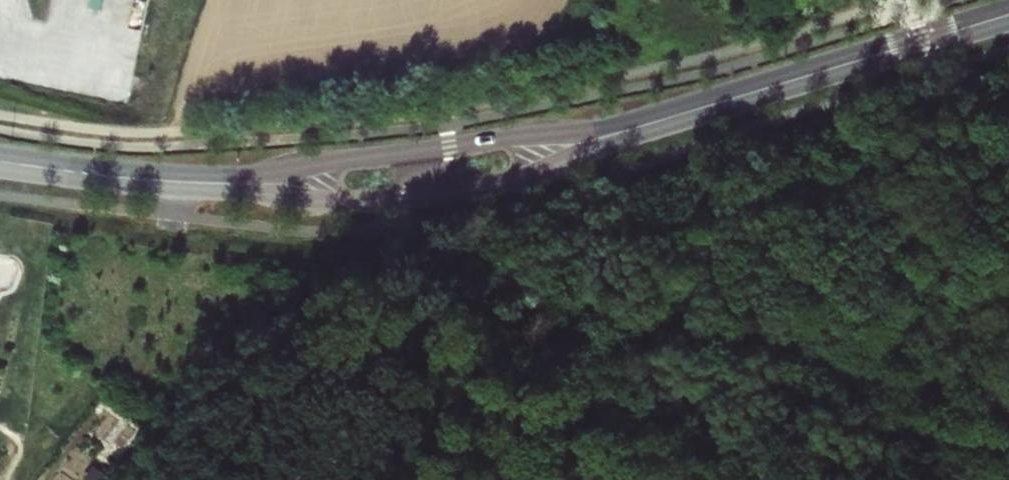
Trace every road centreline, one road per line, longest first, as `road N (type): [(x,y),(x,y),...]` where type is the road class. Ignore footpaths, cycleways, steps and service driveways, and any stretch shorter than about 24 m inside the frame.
road 1 (primary): [(109,176),(320,201),(400,200),(514,180),(688,115)]
road 2 (primary): [(688,115),(262,175),(109,176)]
road 3 (primary): [(688,115),(1008,15)]

